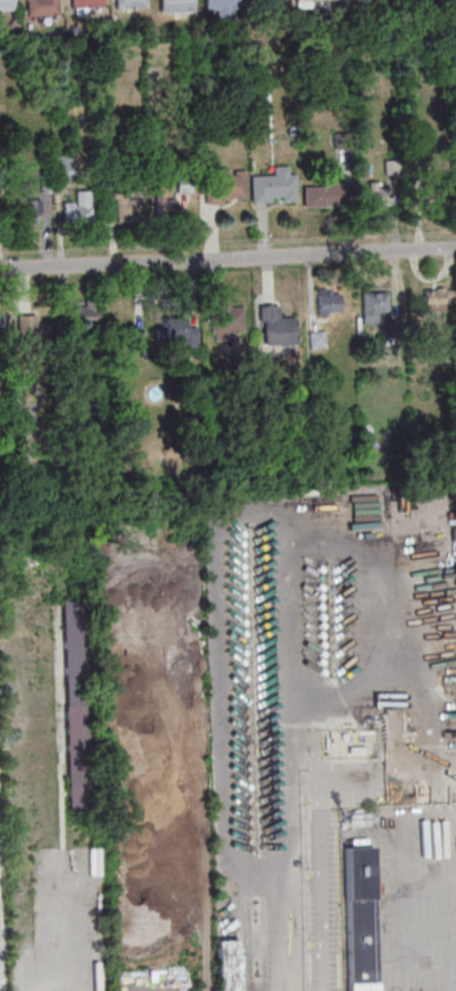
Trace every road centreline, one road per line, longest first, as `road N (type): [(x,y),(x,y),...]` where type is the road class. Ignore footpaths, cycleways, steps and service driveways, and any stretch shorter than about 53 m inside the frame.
road 1 (residential): [(455,247),(0,269)]

